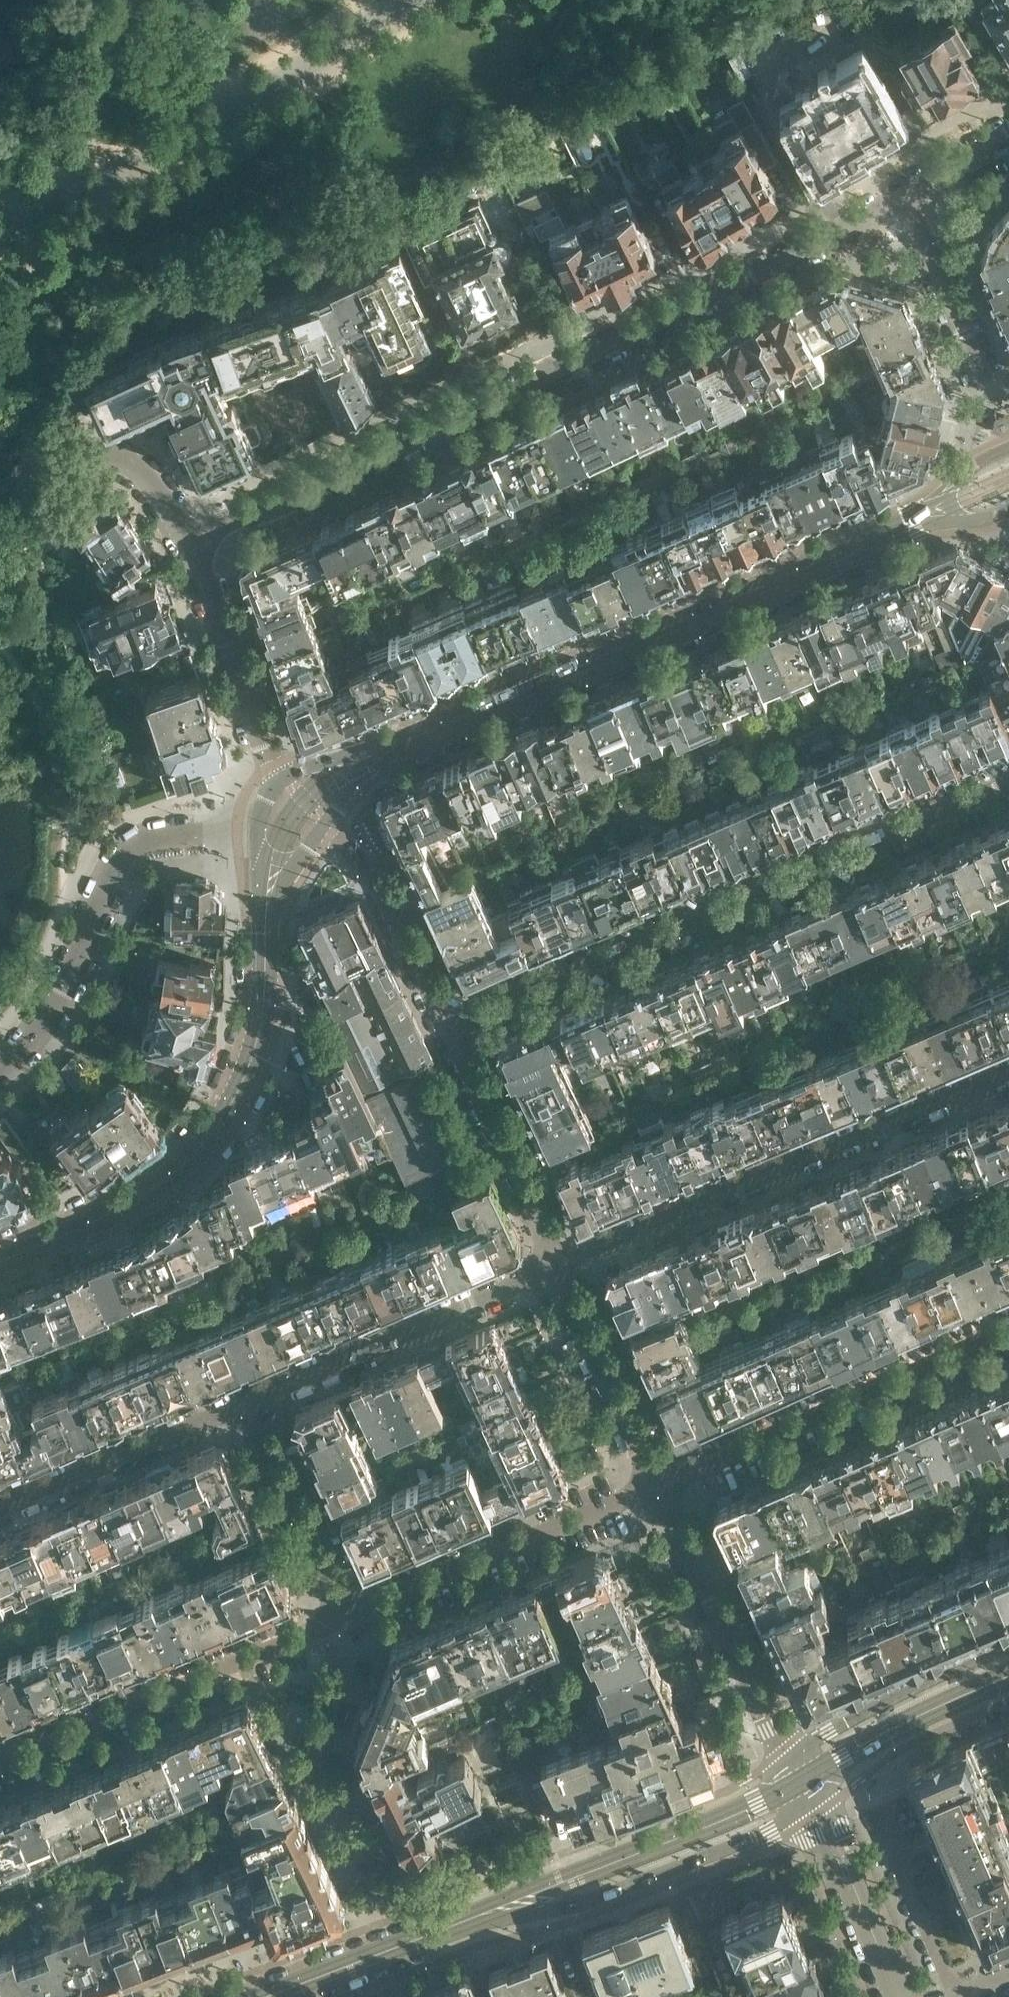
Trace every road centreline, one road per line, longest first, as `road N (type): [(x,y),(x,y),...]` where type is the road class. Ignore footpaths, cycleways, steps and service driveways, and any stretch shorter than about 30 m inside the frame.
road 1 (residential): [(191,539),(901,198)]
road 2 (residential): [(452,1030),(1008,788)]
road 3 (tertiary): [(403,741),(913,520)]
road 4 (tertiary): [(266,905),(257,1048),(202,1151),(149,1194),(0,1263)]
road 5 (residential): [(560,1266),(1008,1072)]
road 6 (residential): [(0,1067),(52,995),(128,849),(191,832),(237,836),(255,847)]
road 7 (residential): [(657,1484),(1008,1331)]
road 8 (residential): [(0,1766),(345,1615)]
road 9 (tertiary): [(487,1914),(592,1900),(752,1839),(809,1799)]
road 10 (residential): [(242,1404),(560,1266)]
road 11 (tertiary): [(792,1771),(723,1821),(487,1914)]
road 12 (residential): [(345,1615),(657,1484)]
road 13 (residential): [(792,1771),(657,1484)]
road 14 (residential): [(0,1508),(242,1404)]
road 15 (residential): [(279,786),(191,539)]
road 16 (residential): [(560,1266),(452,1030)]
road 17 (tertiary): [(1008,1648),(847,1722),(792,1771)]
road 18 (tertiary): [(809,1799),(842,1753),(1008,1670)]
road 19 (residential): [(452,1030),(370,872),(327,827)]
road 20 (residential): [(657,1484),(560,1266)]
road 21 (tertiary): [(487,1914),(266,1996)]
road 22 (residential): [(345,1615),(242,1404)]
road 23 (residential): [(957,1996),(875,1809)]
road 24 (residential): [(985,384),(901,198)]
road 25 (residential): [(191,539),(132,468),(111,459),(67,468)]
road 26 (residential): [(897,1996),(849,1873)]
road 27 (residential): [(901,198),(1008,132)]

